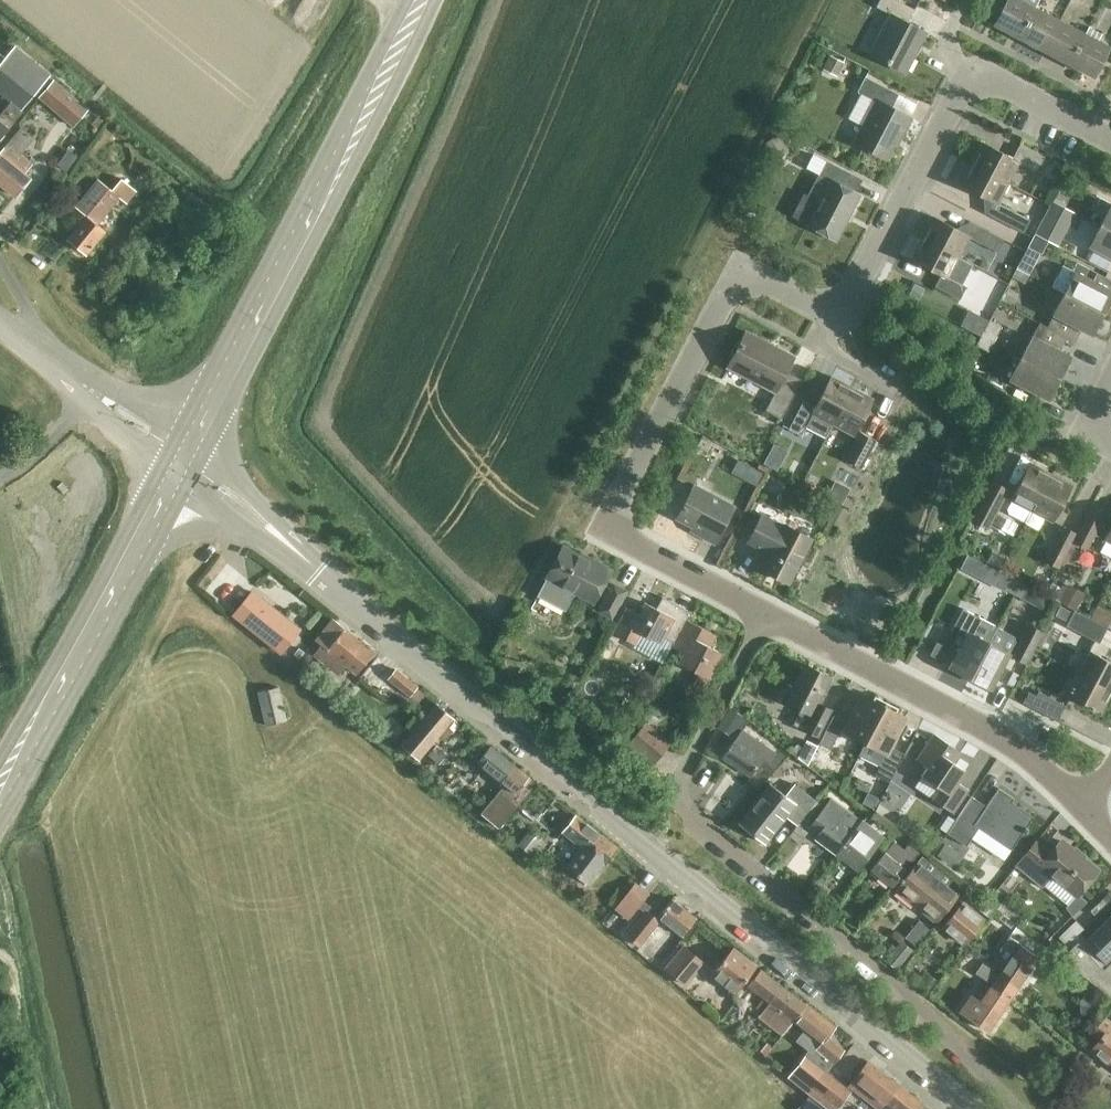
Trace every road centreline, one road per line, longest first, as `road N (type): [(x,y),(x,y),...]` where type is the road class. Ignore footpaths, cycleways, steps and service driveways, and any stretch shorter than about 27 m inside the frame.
road 1 (residential): [(969,1108),(317,573)]
road 2 (residential): [(1016,1108),(904,991),(686,814),(678,782),(685,761),(766,614)]
road 3 (residential): [(766,614),(626,543),(619,514),(730,293),(769,283),(833,314)]
road 4 (tertiary): [(185,460),(422,0)]
road 5 (tertiary): [(0,801),(185,460)]
road 6 (residential): [(1089,815),(991,740),(766,614)]
road 7 (residential): [(833,314),(857,304),(961,81)]
road 8 (unclassified): [(185,460),(0,323)]
road 9 (unclassified): [(317,573),(185,460)]
road 10 (residential): [(961,81),(982,75),(1096,134)]

